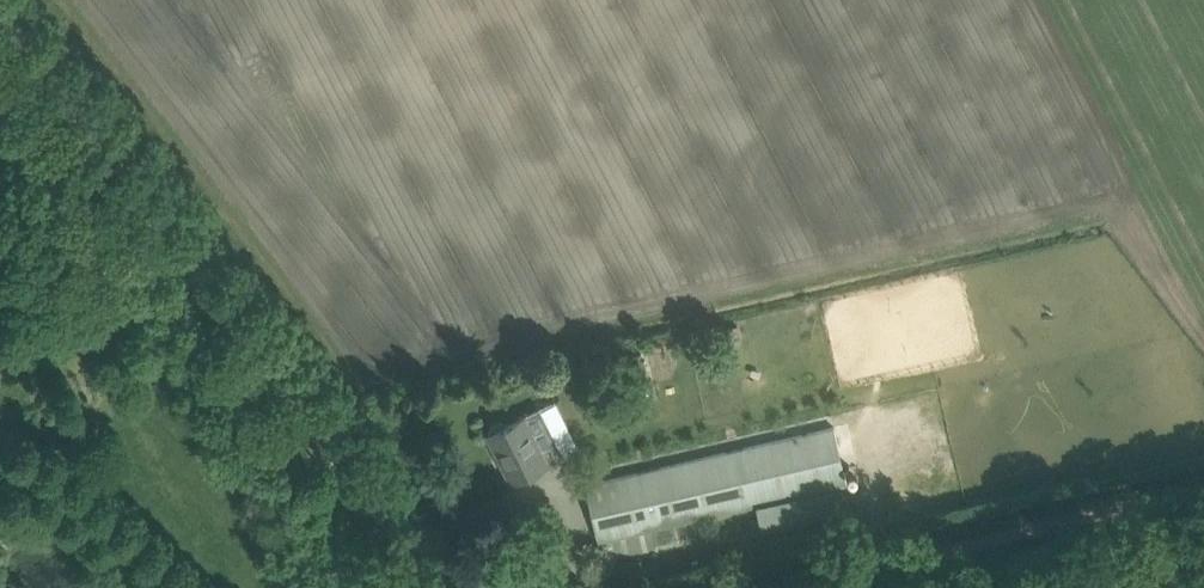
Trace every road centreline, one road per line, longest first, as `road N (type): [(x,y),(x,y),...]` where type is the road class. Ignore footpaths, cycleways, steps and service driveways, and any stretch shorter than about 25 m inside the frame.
road 1 (unclassified): [(436,587),(428,541),(395,482),(15,0)]
road 2 (track): [(809,587),(1203,497)]

